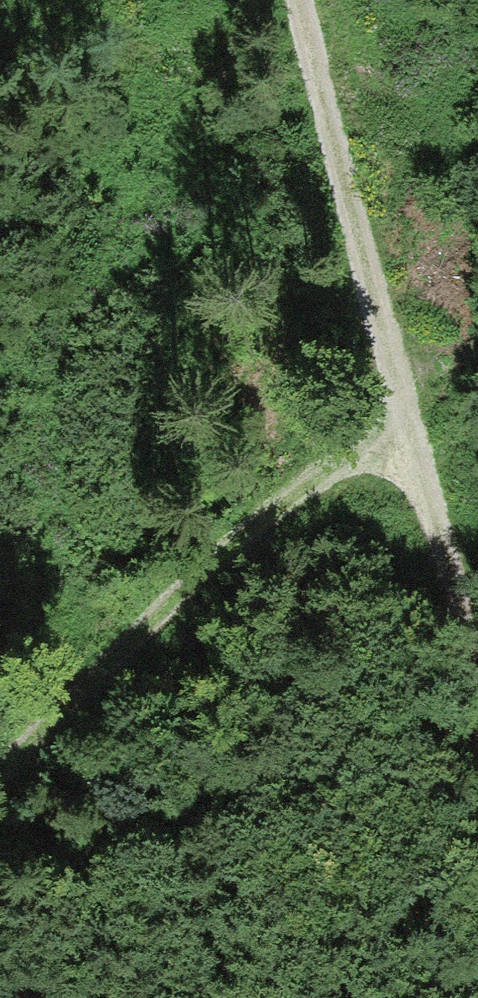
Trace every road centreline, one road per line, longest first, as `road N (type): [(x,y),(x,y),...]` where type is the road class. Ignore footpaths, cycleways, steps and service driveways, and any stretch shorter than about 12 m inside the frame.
road 1 (track): [(477,692),(297,0)]
road 2 (track): [(407,413),(0,786)]

